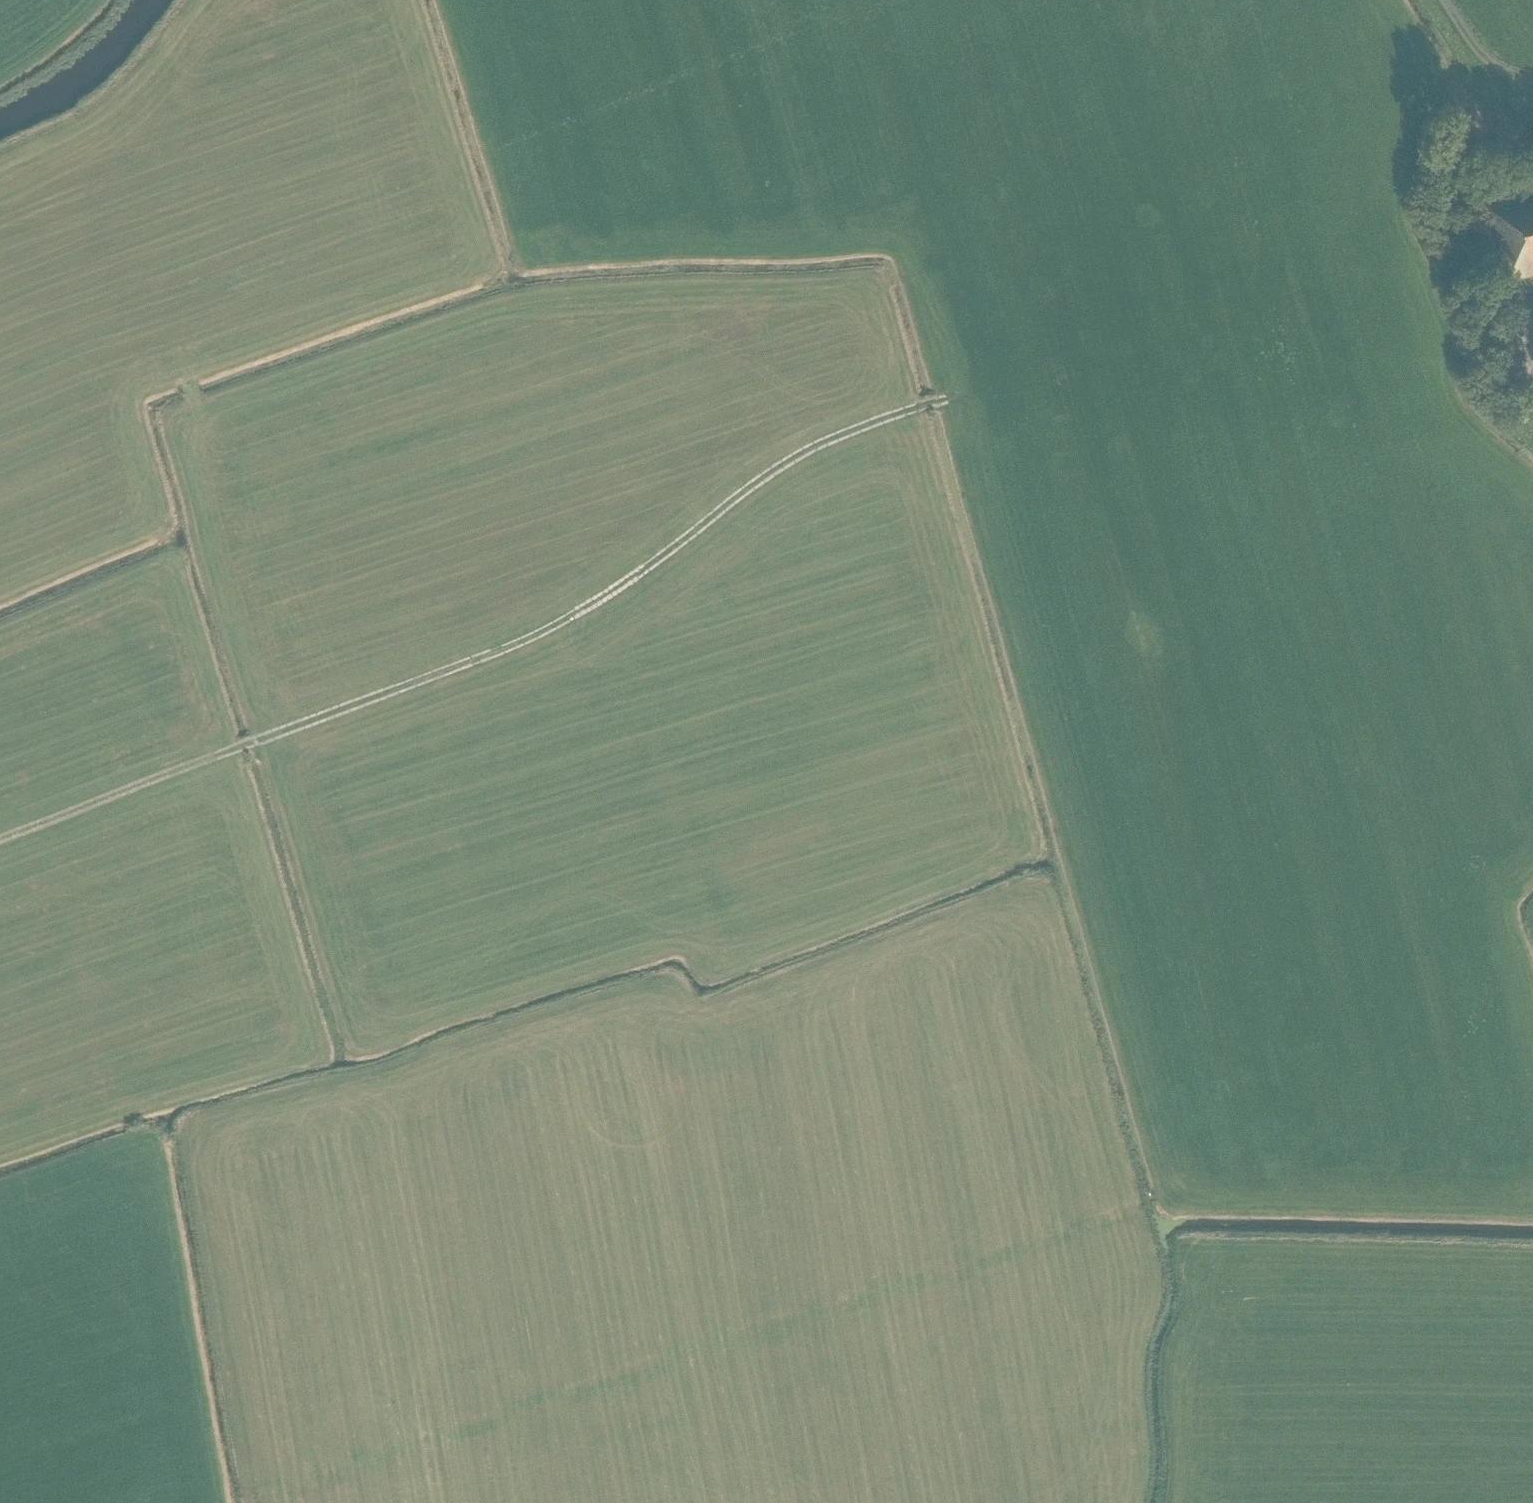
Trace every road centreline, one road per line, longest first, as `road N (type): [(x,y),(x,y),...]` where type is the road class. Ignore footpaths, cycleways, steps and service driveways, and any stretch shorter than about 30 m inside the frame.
road 1 (track): [(1532,80),(1478,52),(1443,0)]

